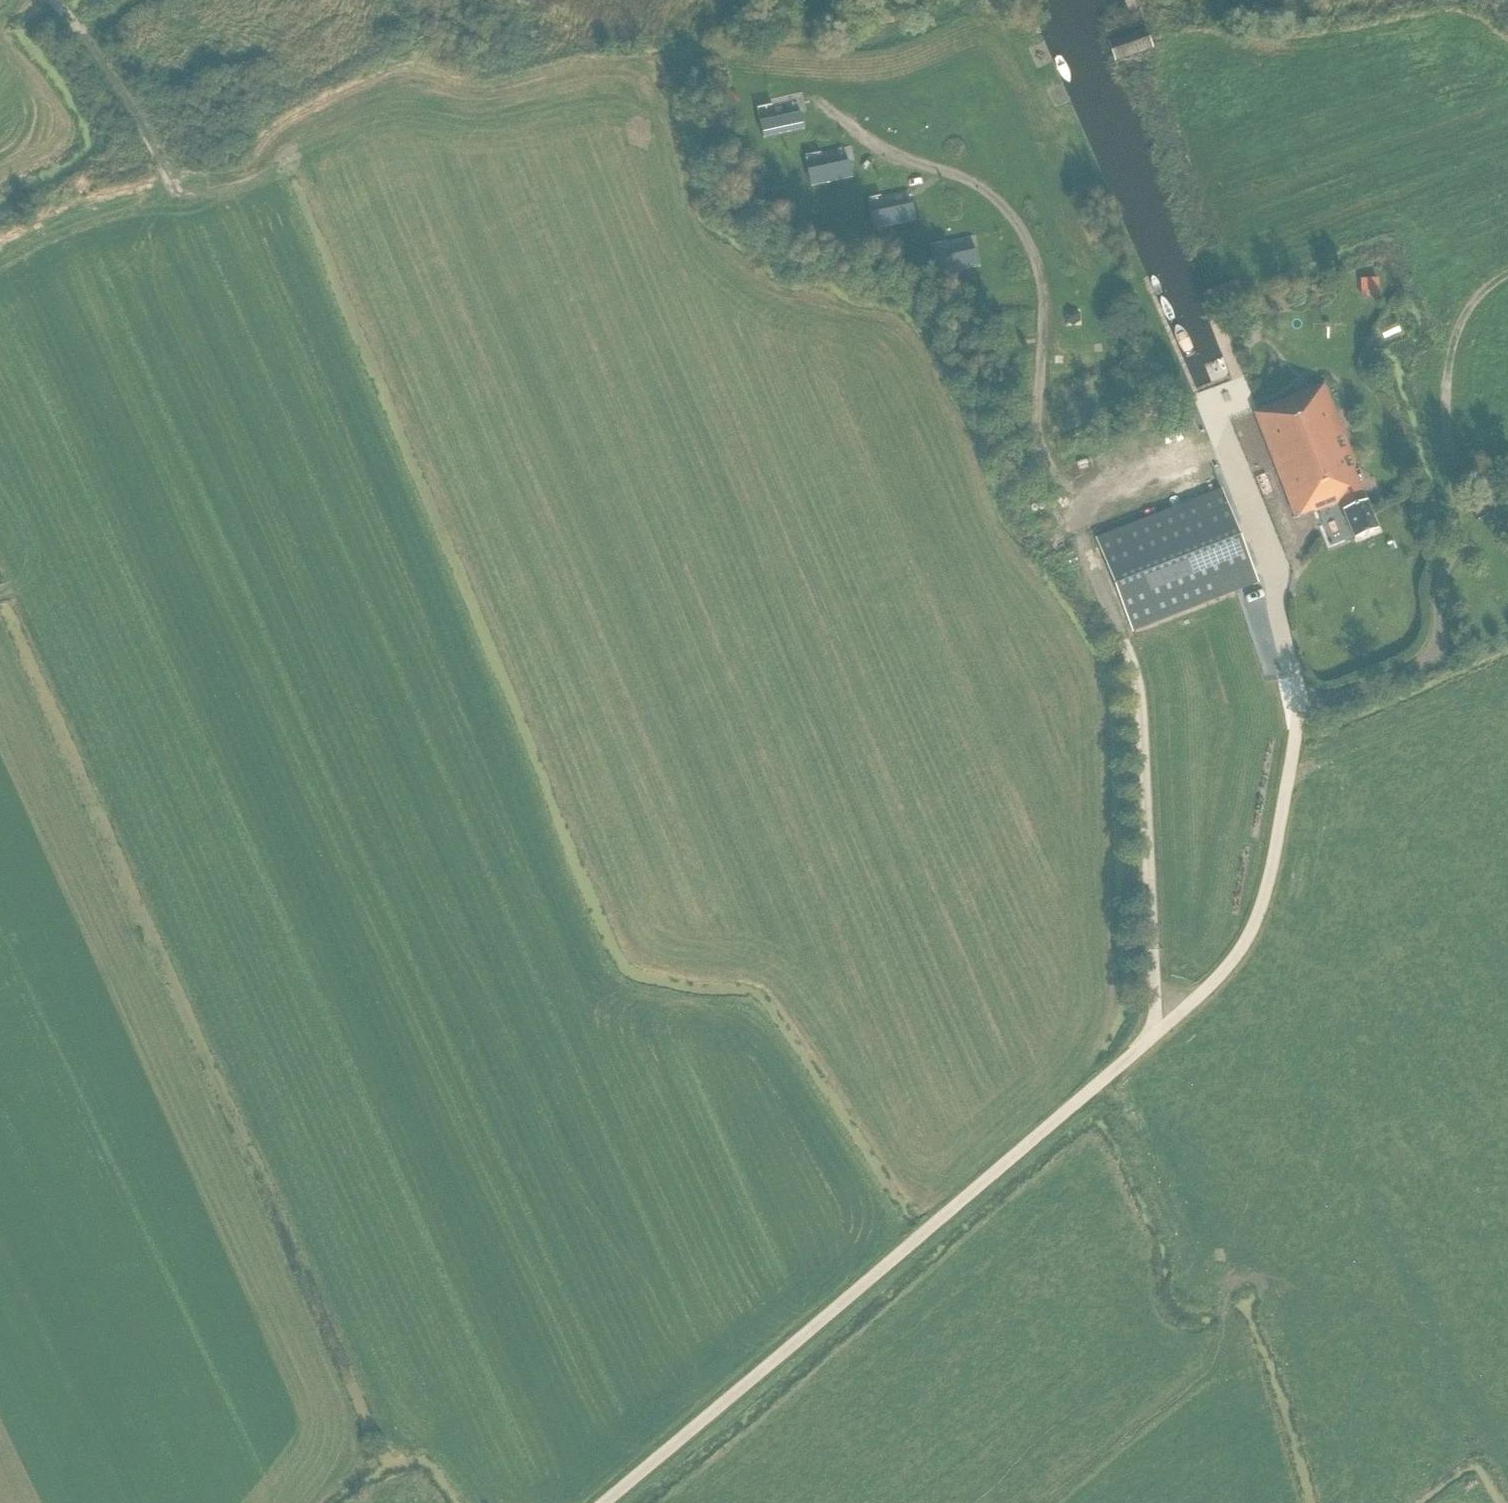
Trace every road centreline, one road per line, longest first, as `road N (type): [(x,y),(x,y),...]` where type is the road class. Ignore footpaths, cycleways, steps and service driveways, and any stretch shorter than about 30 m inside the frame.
road 1 (track): [(846,129),(968,187),(1022,234),(1041,273),(1047,312),(1037,418),(1071,485),(1106,490),(1210,456)]
road 2 (track): [(1298,707),(1399,674),(1432,643),(1458,533),(1449,370),(1472,307),(1507,274)]

